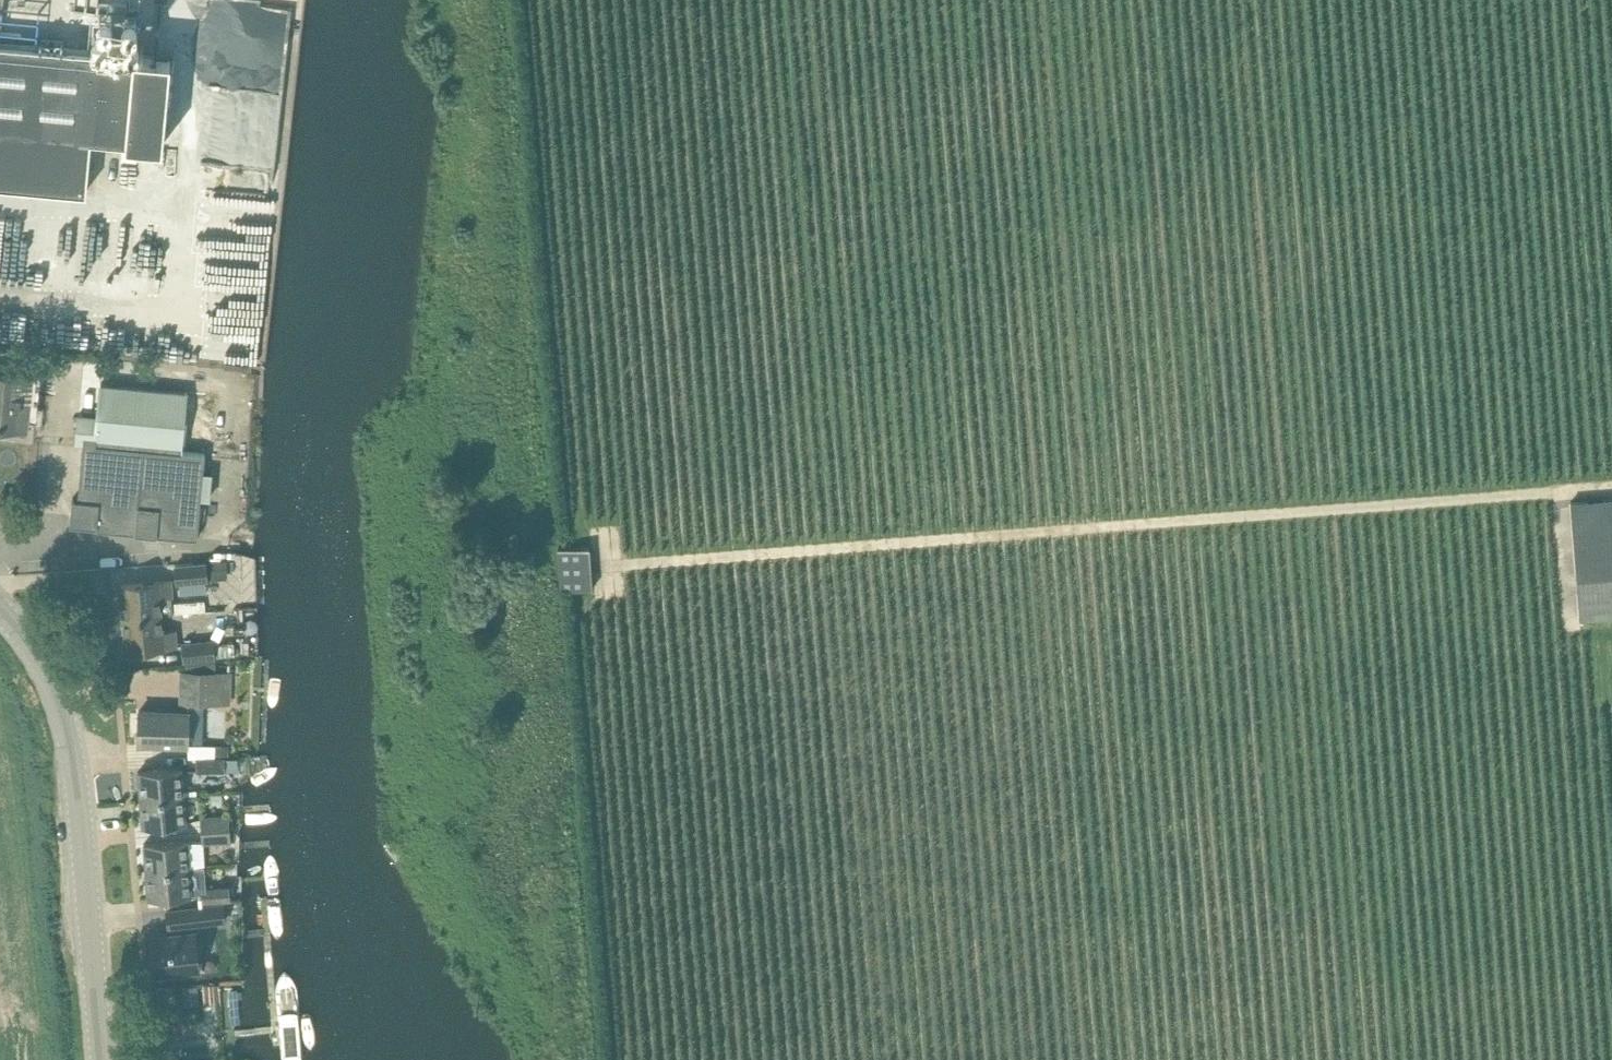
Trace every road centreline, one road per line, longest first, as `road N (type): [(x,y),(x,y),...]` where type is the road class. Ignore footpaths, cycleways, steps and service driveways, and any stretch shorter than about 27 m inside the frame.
road 1 (unclassified): [(101,1059),(66,731),(55,693),(0,608)]

